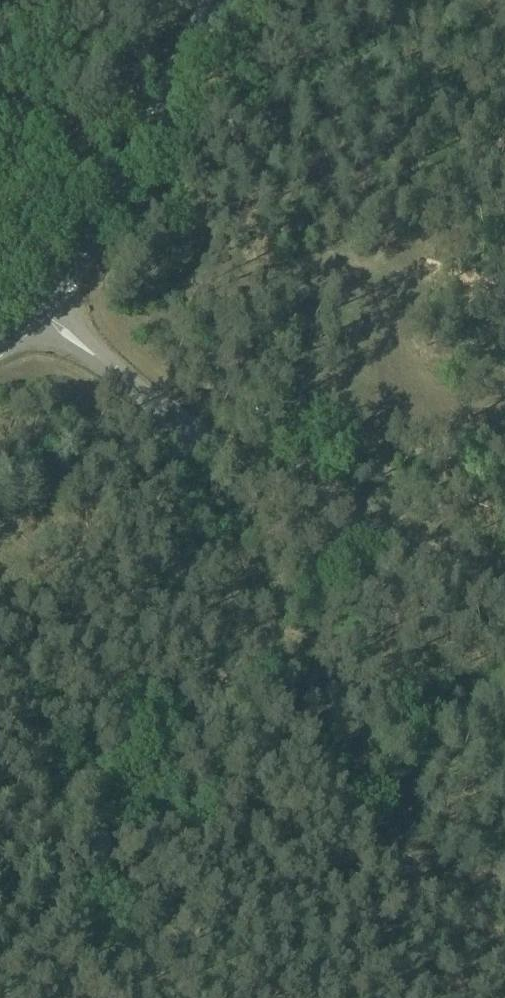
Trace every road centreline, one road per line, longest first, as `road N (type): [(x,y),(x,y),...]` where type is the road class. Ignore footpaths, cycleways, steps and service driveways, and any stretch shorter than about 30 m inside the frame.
road 1 (track): [(470,997),(465,950),(419,829),(182,458)]
road 2 (unclassified): [(504,577),(478,558),(274,482),(126,383),(44,310)]
road 3 (tertiary): [(44,310),(103,222),(215,0)]

